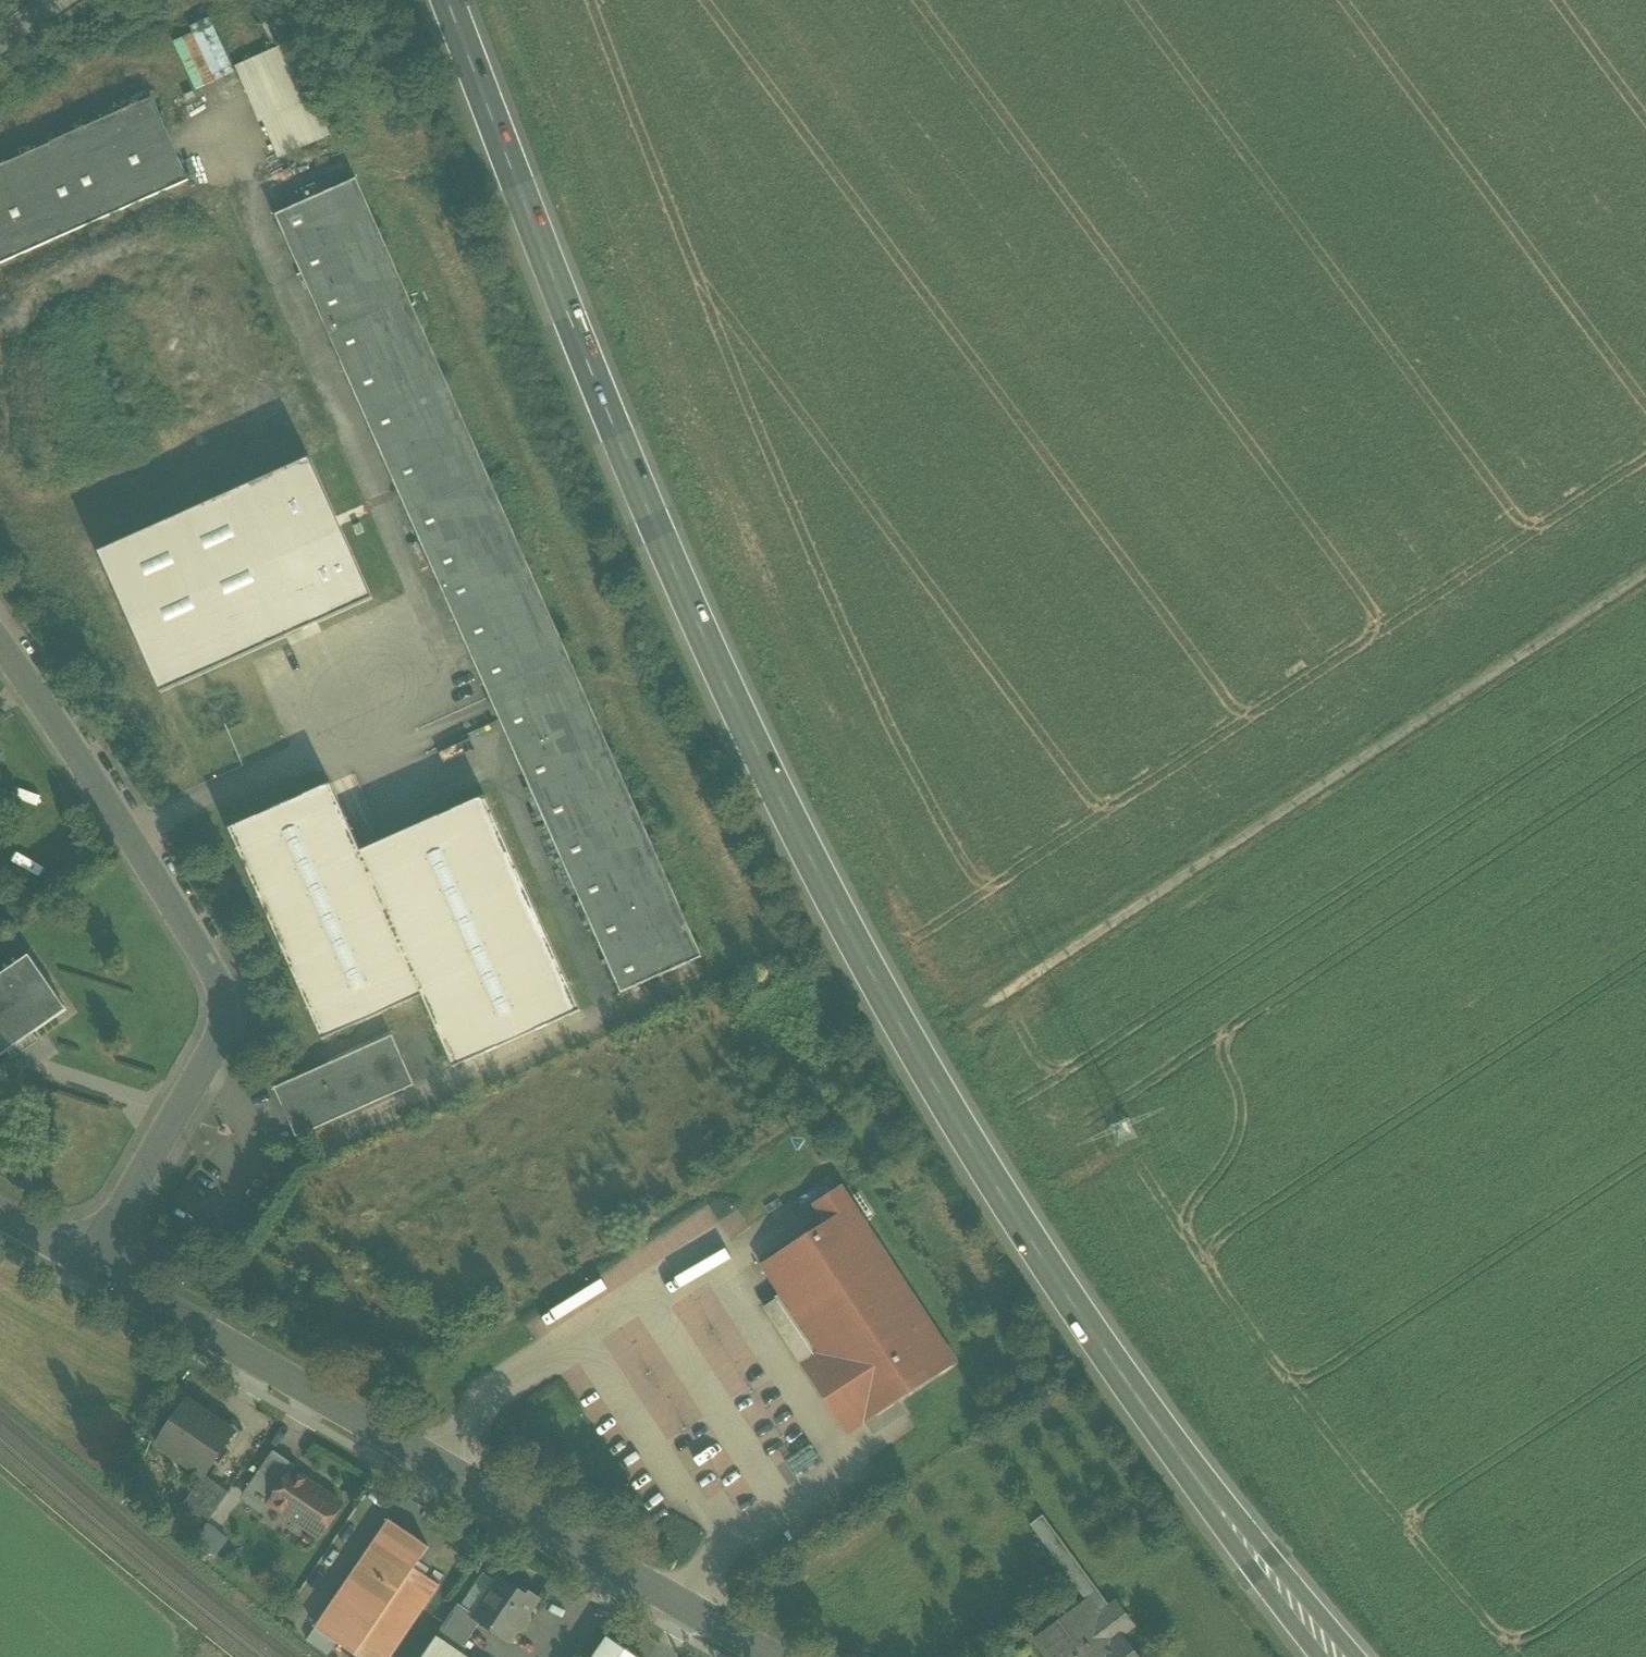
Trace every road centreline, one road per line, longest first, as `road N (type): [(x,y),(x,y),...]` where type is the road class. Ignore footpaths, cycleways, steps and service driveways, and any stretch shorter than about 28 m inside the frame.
road 1 (primary): [(447,0),(674,571),(830,899),(985,1171),(1091,1333),(1337,1656)]
road 2 (track): [(1645,574),(985,1008)]
road 3 (residential): [(90,1266),(769,1656)]
road 4 (residential): [(0,644),(64,734),(222,994),(210,1056),(90,1266)]

